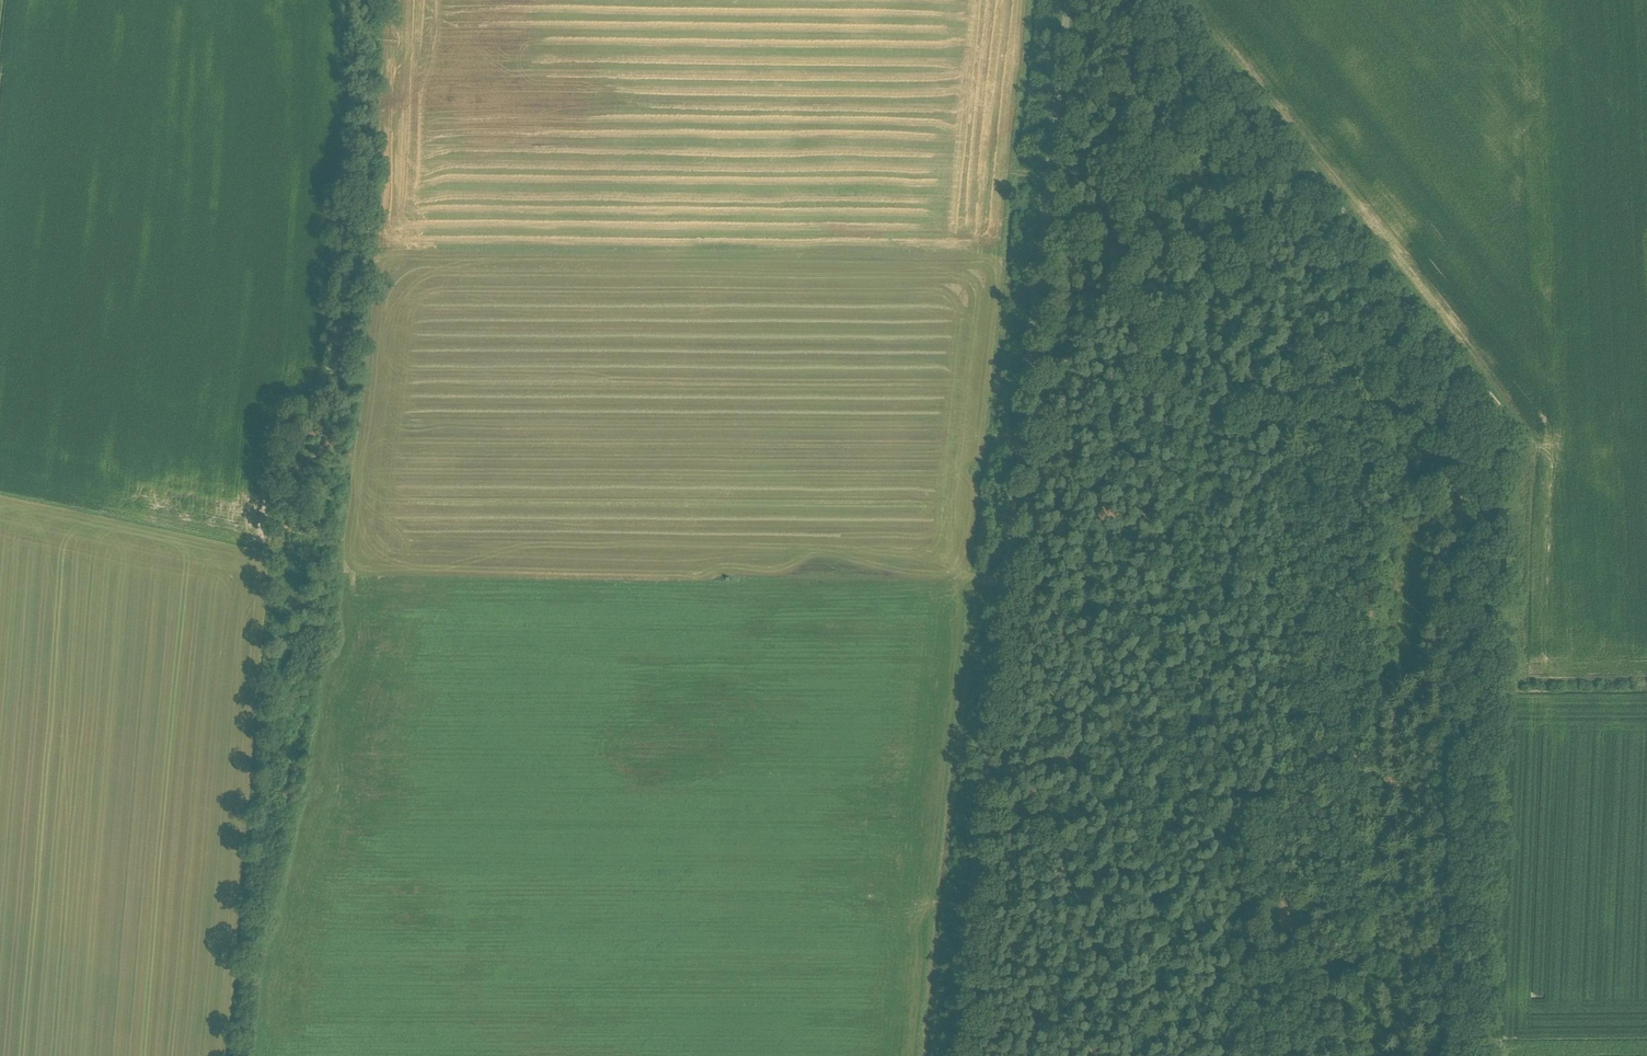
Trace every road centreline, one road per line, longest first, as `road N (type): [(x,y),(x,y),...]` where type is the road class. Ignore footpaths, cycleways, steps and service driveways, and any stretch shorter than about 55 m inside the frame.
road 1 (unclassified): [(1067,0),(1032,269),(961,1055)]

